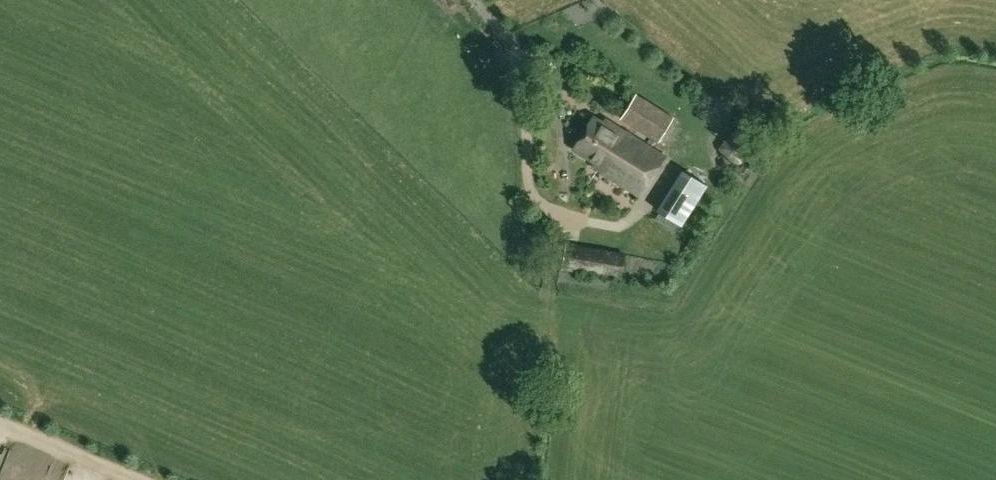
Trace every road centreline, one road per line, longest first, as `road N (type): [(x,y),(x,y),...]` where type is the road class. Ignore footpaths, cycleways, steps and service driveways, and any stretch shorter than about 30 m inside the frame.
road 1 (track): [(139,479),(0,422)]

